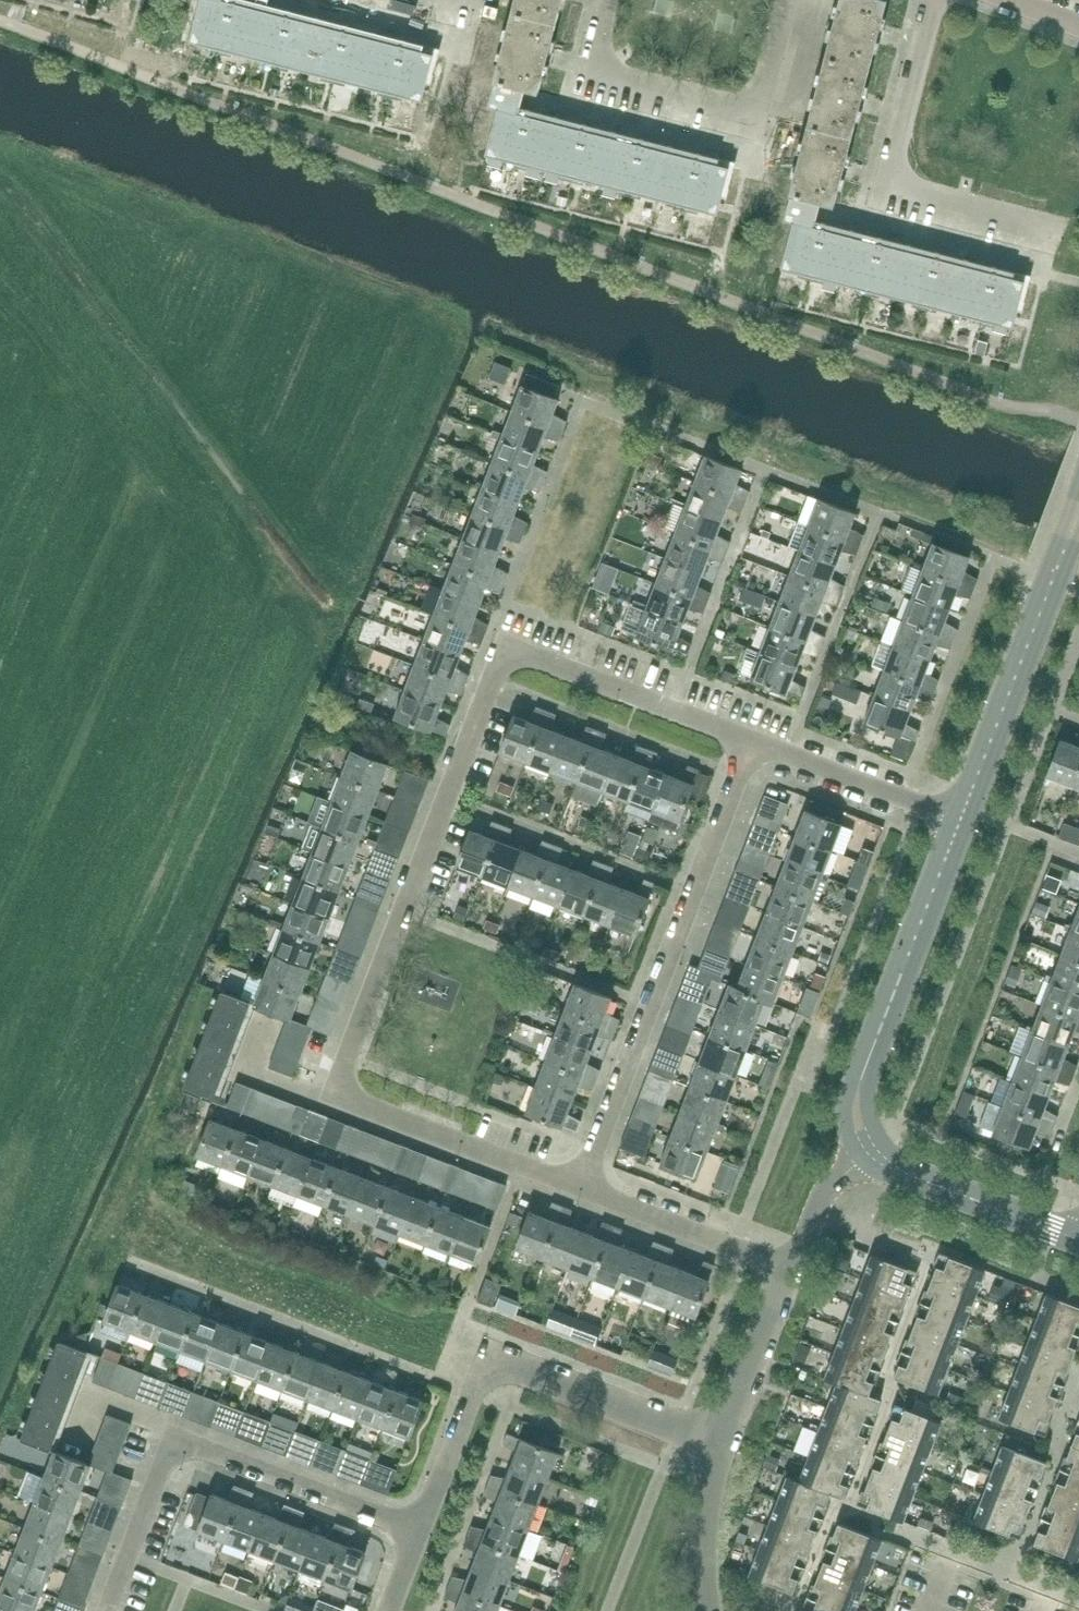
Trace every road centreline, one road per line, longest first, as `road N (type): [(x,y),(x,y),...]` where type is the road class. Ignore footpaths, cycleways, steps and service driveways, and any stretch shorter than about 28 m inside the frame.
road 1 (residential): [(584,1191),(325,1098),(499,642),(765,742)]
road 2 (residential): [(584,1191),(765,742)]
road 3 (residential): [(105,1610),(169,1455),(183,1443),(419,1530)]
road 4 (residential): [(419,1530),(471,1392),(482,1374),(507,1361),(723,1442)]
road 5 (residential): [(798,0),(767,114),(597,68),(613,0)]
road 6 (residential): [(1060,226),(891,183),(936,0)]
road 7 (tertiary): [(870,1149),(859,1121),(861,1092),(960,819)]
road 8 (tertiary): [(960,819),(1060,556)]
road 9 (residential): [(791,1269),(584,1191)]
road 10 (residential): [(960,819),(765,742)]
road 11 (residential): [(723,1442),(791,1269)]
road 12 (residential): [(710,1610),(701,1530),(723,1442)]
road 13 (tertiary): [(1013,1213),(904,1173),(870,1149)]
road 14 (residential): [(791,1269),(823,1194),(870,1149)]

